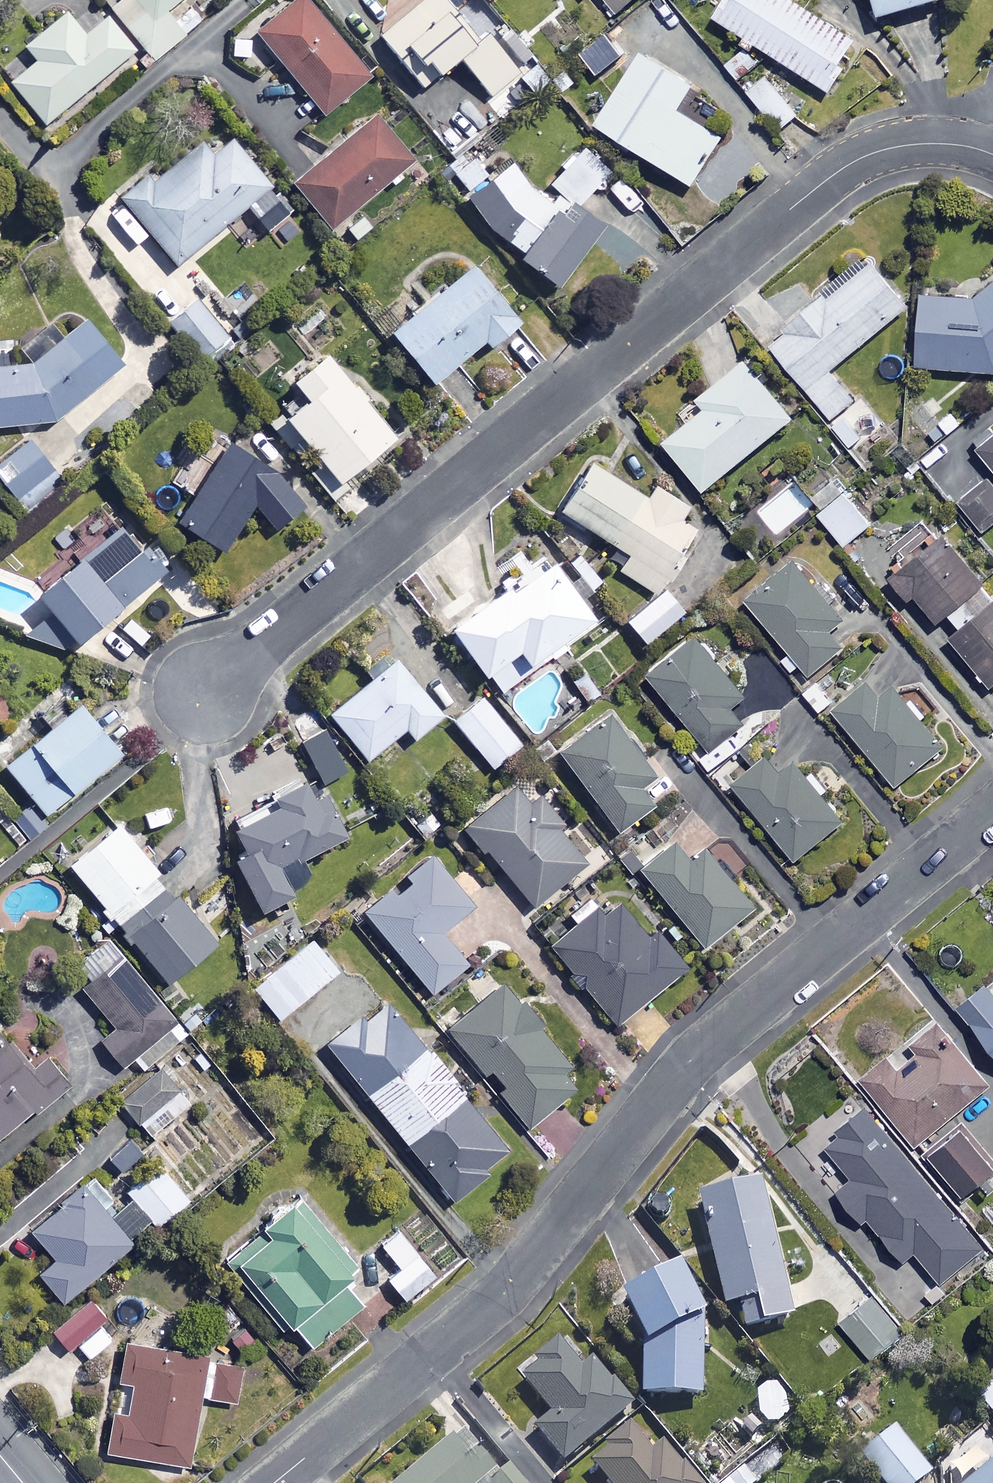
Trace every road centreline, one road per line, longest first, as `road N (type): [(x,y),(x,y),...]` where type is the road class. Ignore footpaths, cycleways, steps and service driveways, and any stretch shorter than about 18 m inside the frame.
road 1 (residential): [(272,1482),(496,1299),(697,1051),(992,810)]
road 2 (residential): [(211,688),(850,164),(907,145),(943,143),(992,155)]

